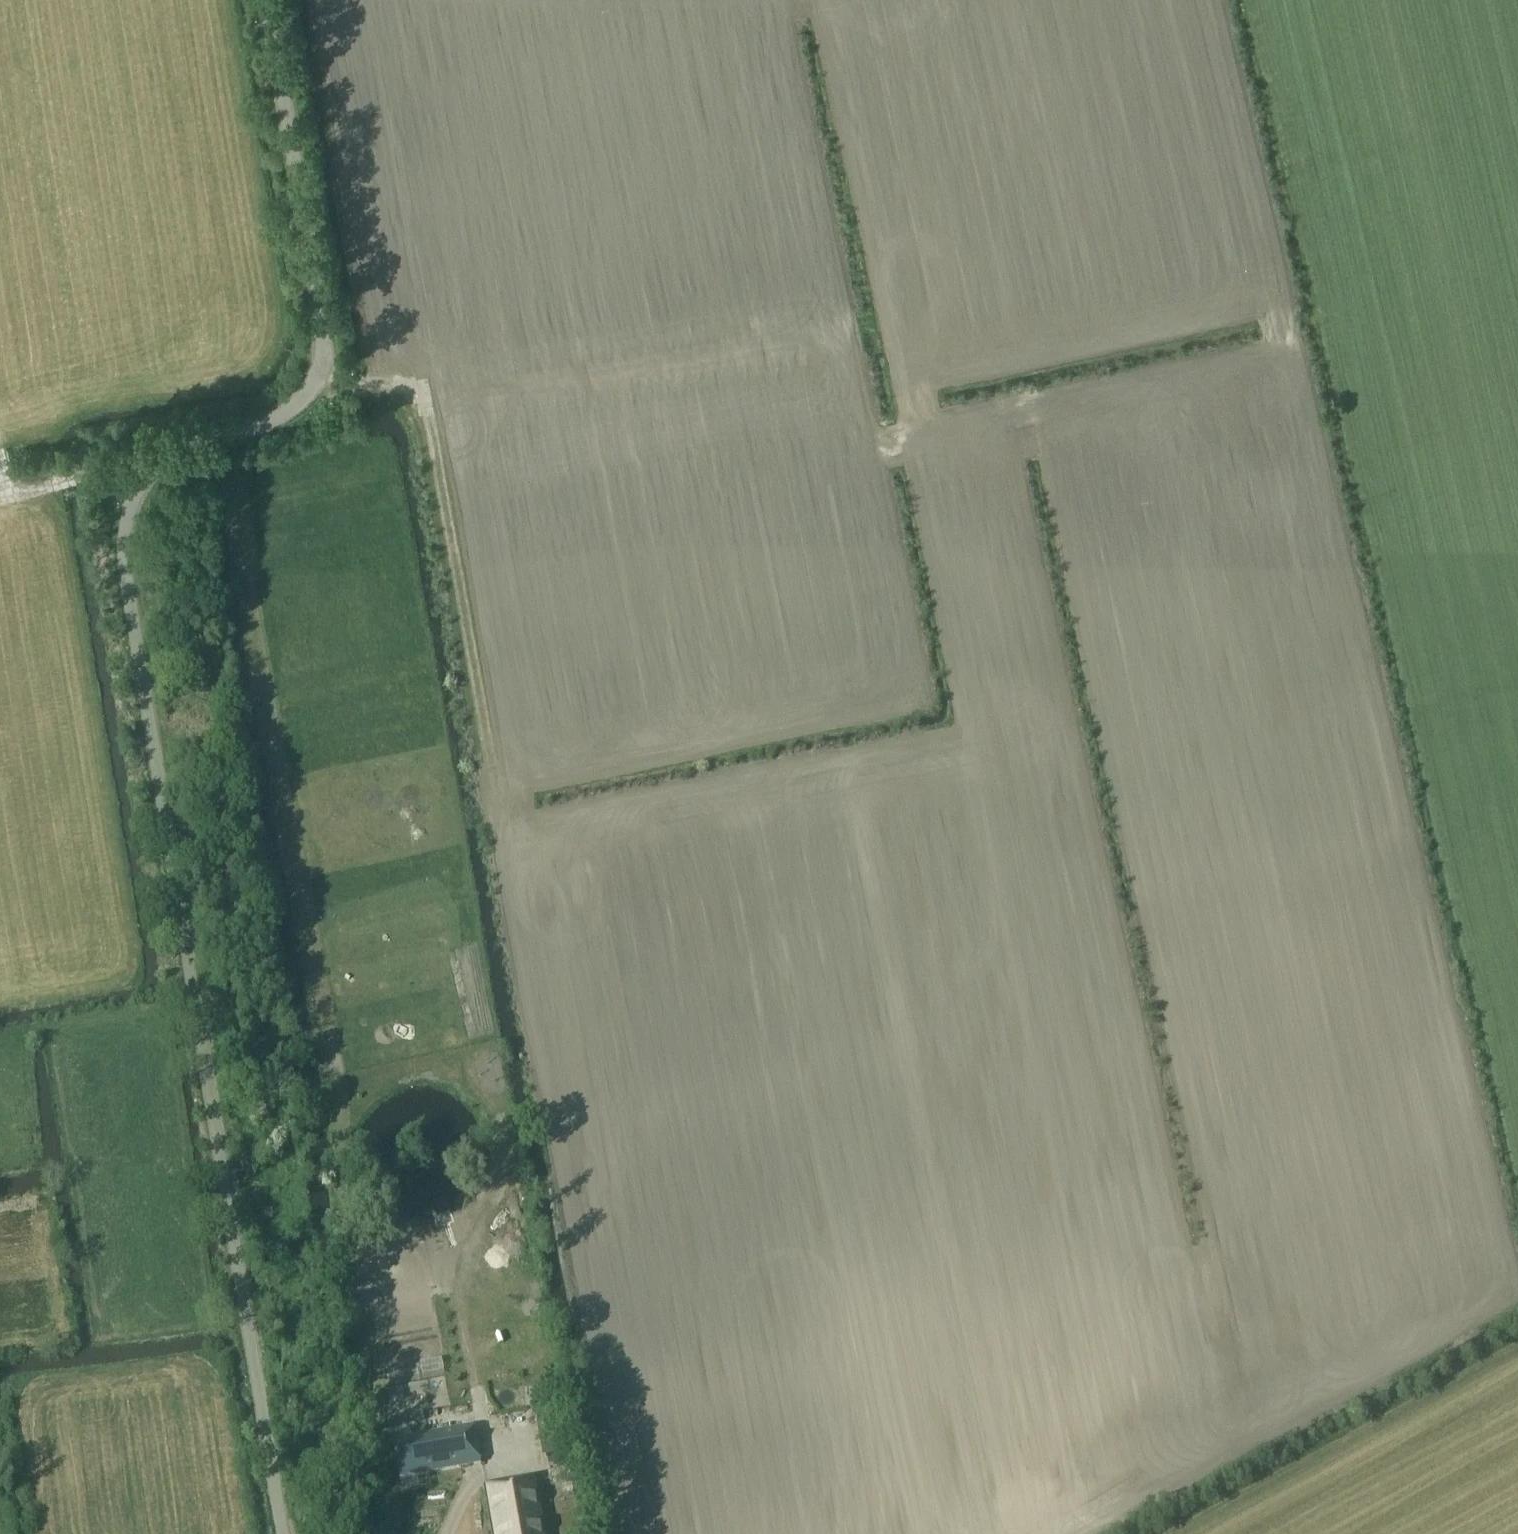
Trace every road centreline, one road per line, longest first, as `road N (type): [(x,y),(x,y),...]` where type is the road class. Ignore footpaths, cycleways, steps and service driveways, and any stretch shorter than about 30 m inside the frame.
road 1 (unclassified): [(284,1533),(125,546),(133,502),(152,469),(182,449),(280,415),(303,396),(323,357),(268,0)]
road 2 (track): [(166,457),(0,491)]

